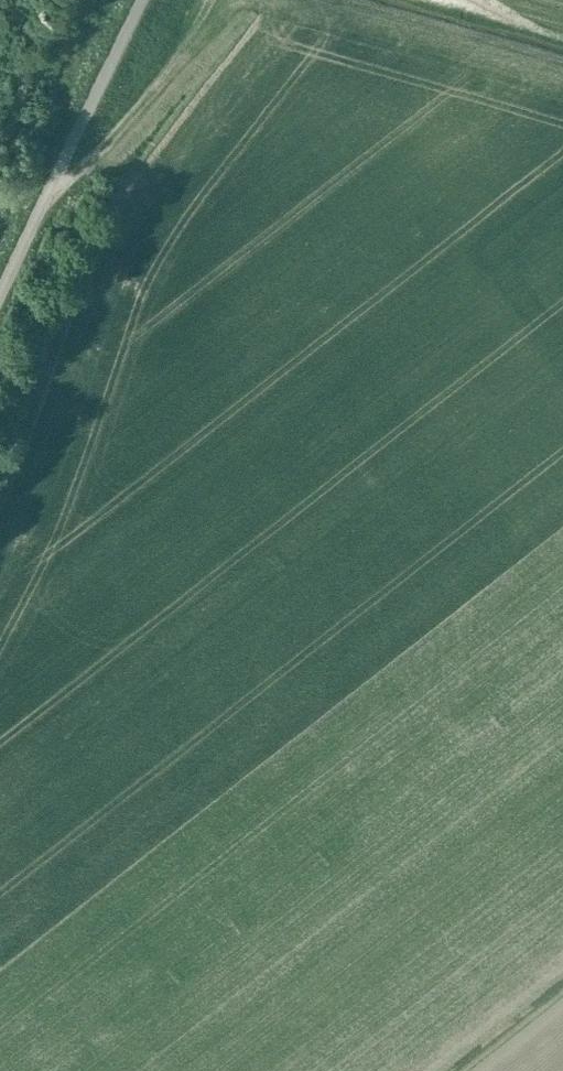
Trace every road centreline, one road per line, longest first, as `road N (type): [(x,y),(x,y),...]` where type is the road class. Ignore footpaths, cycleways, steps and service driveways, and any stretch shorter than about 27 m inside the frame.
road 1 (unclassified): [(0,289),(140,0)]

